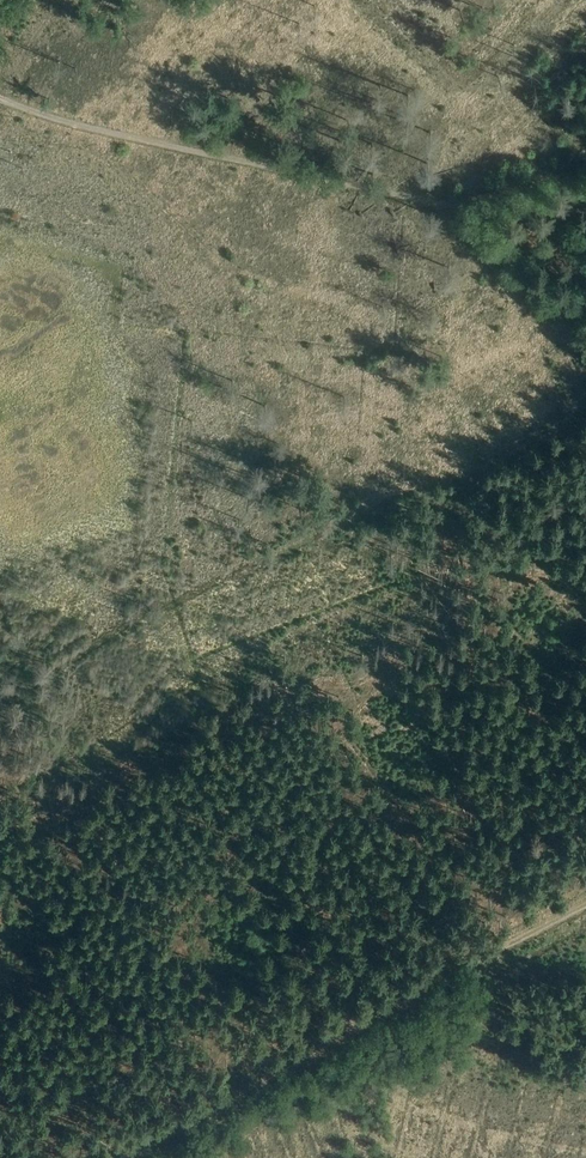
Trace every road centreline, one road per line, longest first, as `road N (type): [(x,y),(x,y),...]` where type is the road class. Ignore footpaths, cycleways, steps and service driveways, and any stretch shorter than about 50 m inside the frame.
road 1 (track): [(585,171),(455,203),(131,137),(0,97)]
road 2 (track): [(585,908),(130,1157)]
road 3 (track): [(455,203),(585,337)]

